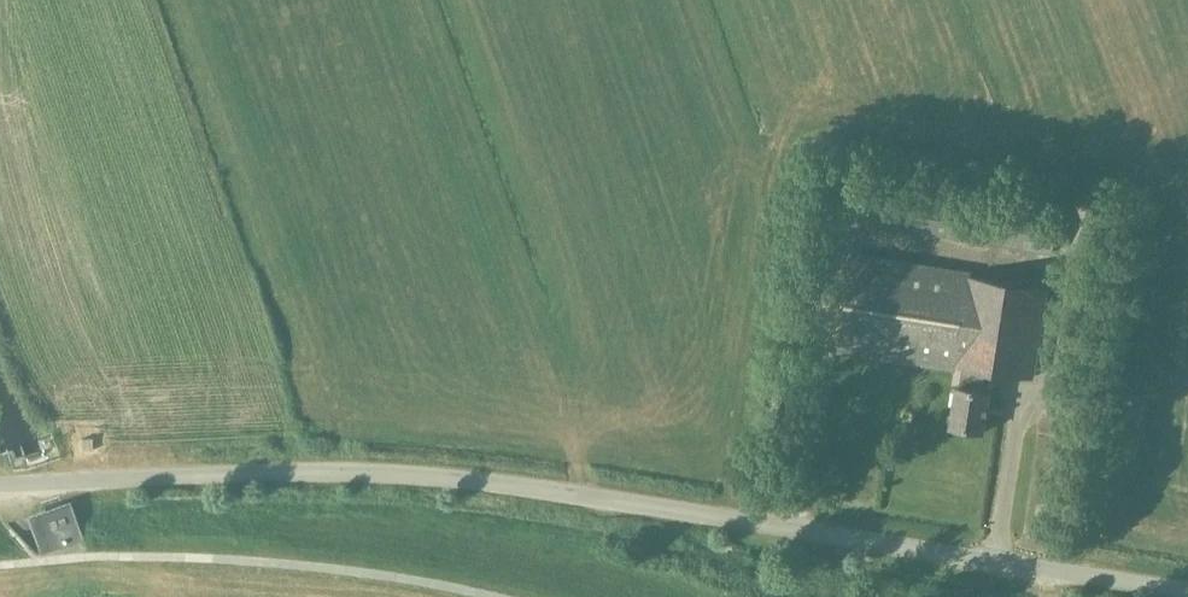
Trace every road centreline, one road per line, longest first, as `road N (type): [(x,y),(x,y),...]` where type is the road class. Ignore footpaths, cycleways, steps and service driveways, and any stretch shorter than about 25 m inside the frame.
road 1 (unclassified): [(1187,593),(414,475),(0,486)]

